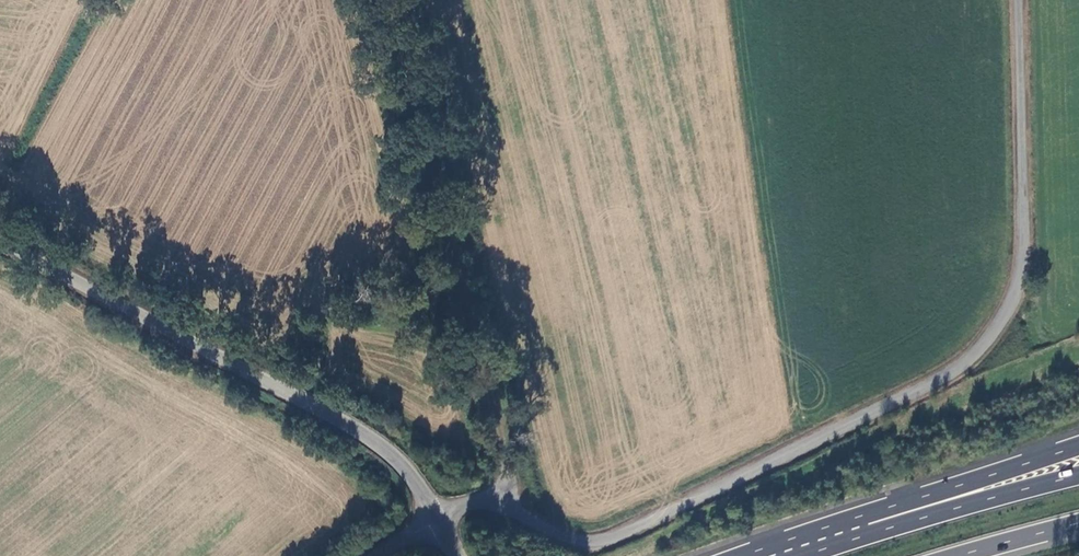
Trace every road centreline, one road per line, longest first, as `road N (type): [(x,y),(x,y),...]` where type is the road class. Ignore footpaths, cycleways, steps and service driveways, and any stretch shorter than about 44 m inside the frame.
road 1 (unclassified): [(1018,0),(1022,275),(993,339),(970,362),(607,541),(569,540),(501,501),(435,516)]
road 2 (unclassified): [(0,242),(355,427),(406,466),(435,516)]
road 3 (track): [(501,501),(509,452),(392,0)]
road 4 (motorway): [(1078,450),(866,525)]
road 5 (trunk): [(1078,478),(866,525)]

